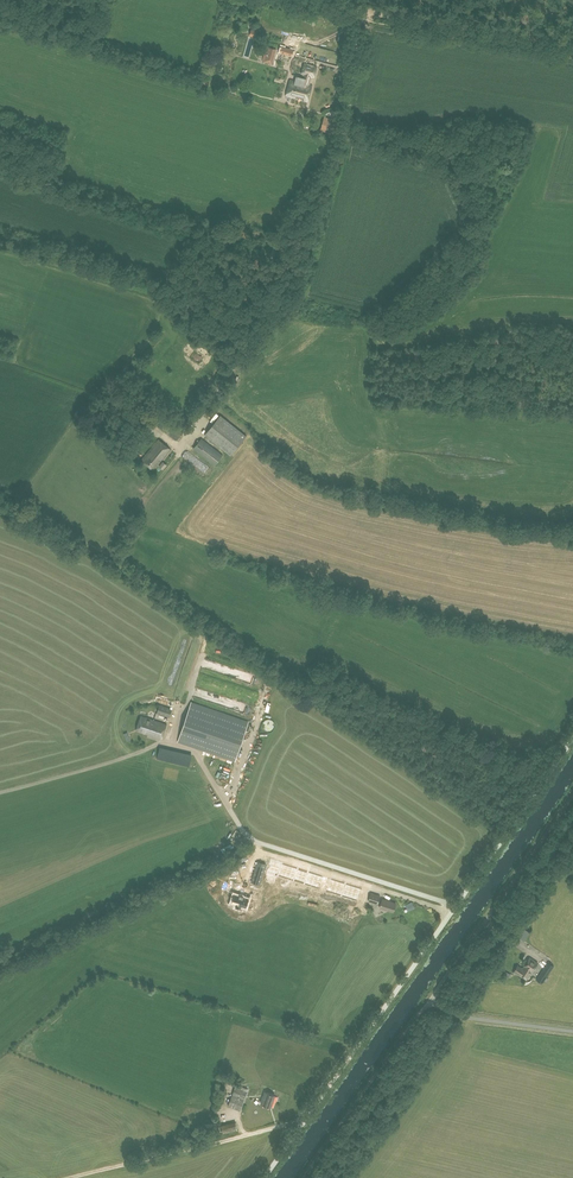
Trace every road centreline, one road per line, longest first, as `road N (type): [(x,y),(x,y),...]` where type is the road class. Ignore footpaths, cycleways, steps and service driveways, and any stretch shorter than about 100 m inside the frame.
road 1 (track): [(119,565),(116,550),(159,473),(179,458),(197,412),(276,309),(275,255),(344,148),(362,11)]
road 2 (unclassified): [(455,906),(255,843),(187,747),(158,743),(0,791)]
road 3 (unclassified): [(572,1031),(466,1017),(431,999),(572,795)]
road 4 (unclassified): [(264,1177),(455,906)]
road 5 (track): [(572,47),(297,0)]
road 6 (track): [(68,1177),(297,1122)]
road 7 (track): [(302,1177),(431,999)]
road 8 (unclassified): [(455,906),(572,734)]

